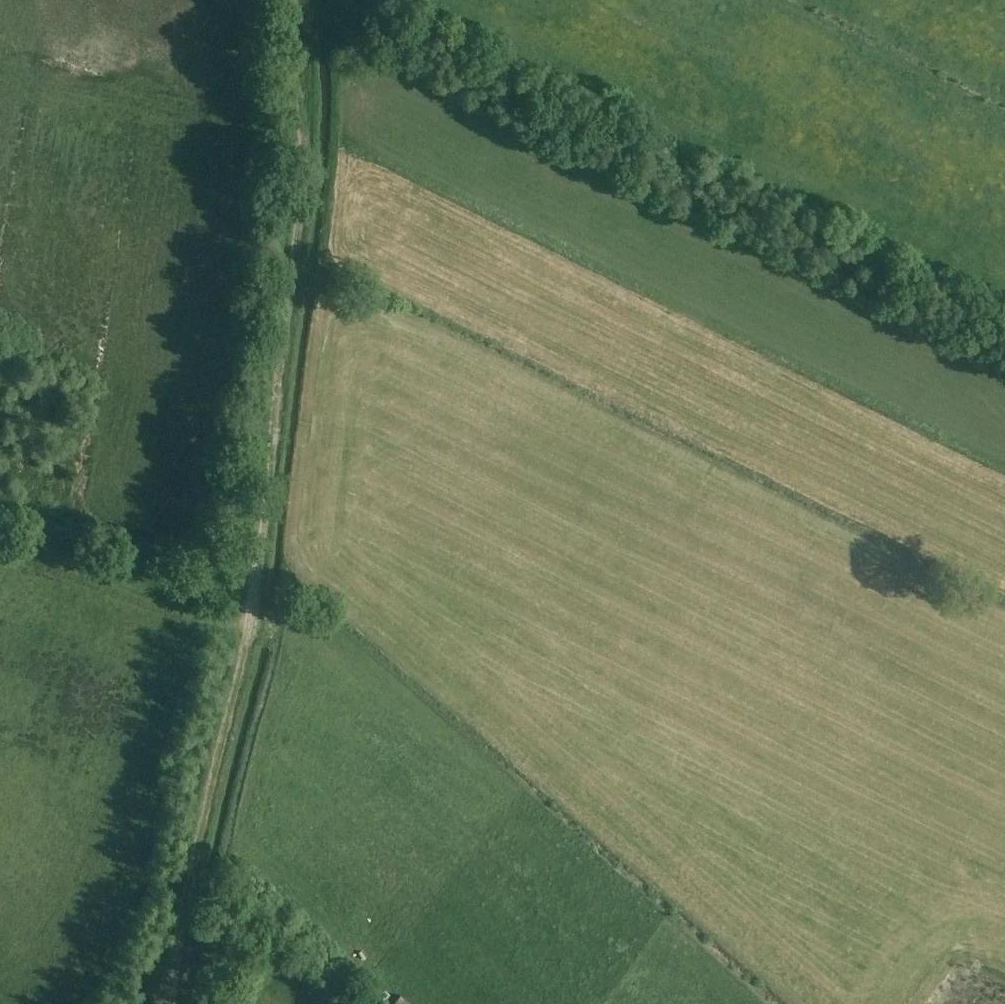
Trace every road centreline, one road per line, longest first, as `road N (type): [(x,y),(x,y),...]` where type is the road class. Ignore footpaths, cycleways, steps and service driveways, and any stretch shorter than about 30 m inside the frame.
road 1 (track): [(306,0),(304,150),(247,632),(177,960),(159,1003)]

